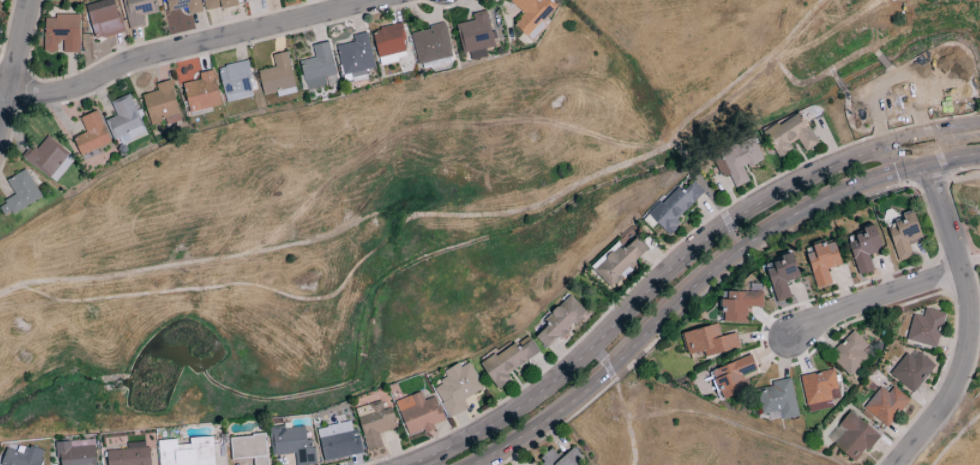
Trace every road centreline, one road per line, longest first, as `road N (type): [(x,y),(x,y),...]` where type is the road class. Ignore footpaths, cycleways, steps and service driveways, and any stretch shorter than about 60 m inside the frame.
road 1 (residential): [(0,298),(91,298),(516,145),(767,17),(862,4),(979,2)]
road 2 (secondary): [(918,141),(837,165),(728,224),(523,407),(413,464)]
road 3 (secondary): [(472,464),(586,392),(681,300),(797,213),(926,163),(979,155)]
road 4 (residential): [(390,0),(142,60),(74,92),(0,90)]
road 5 (residential): [(891,464),(958,376),(970,317),(918,141)]
road 6 (residential): [(961,268),(829,312),(788,336)]
road 7 (residential): [(609,370),(626,404),(713,464)]
road 8 (residential): [(0,130),(34,0)]

